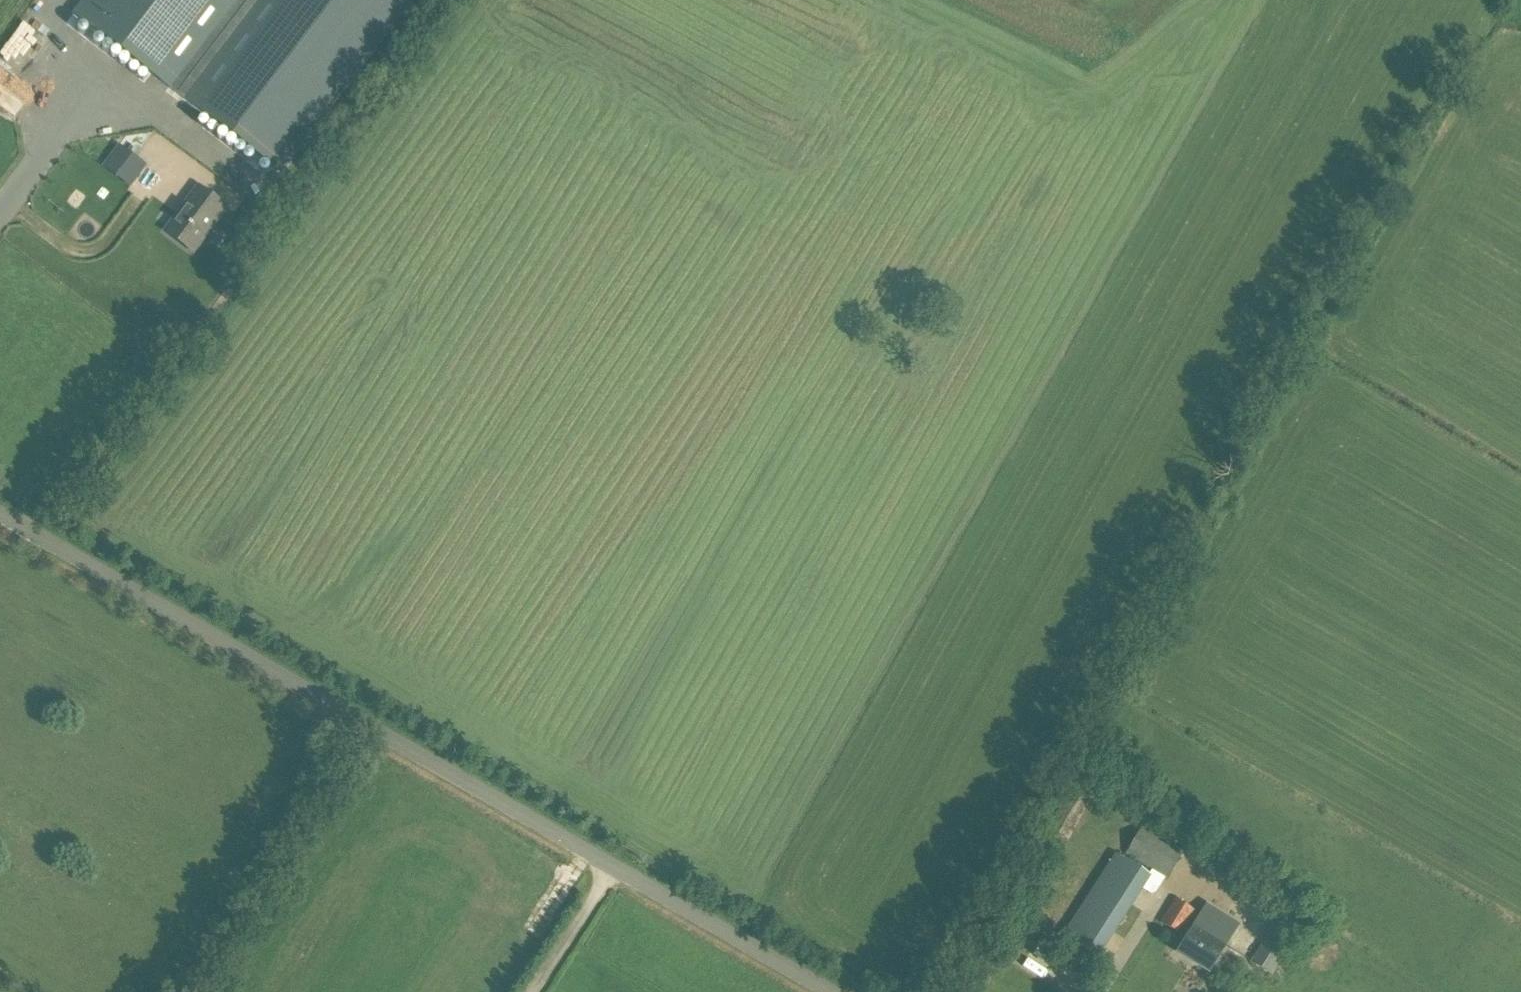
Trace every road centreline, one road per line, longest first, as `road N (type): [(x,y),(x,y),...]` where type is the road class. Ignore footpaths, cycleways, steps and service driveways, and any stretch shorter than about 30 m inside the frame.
road 1 (unclassified): [(848,991),(0,509)]

